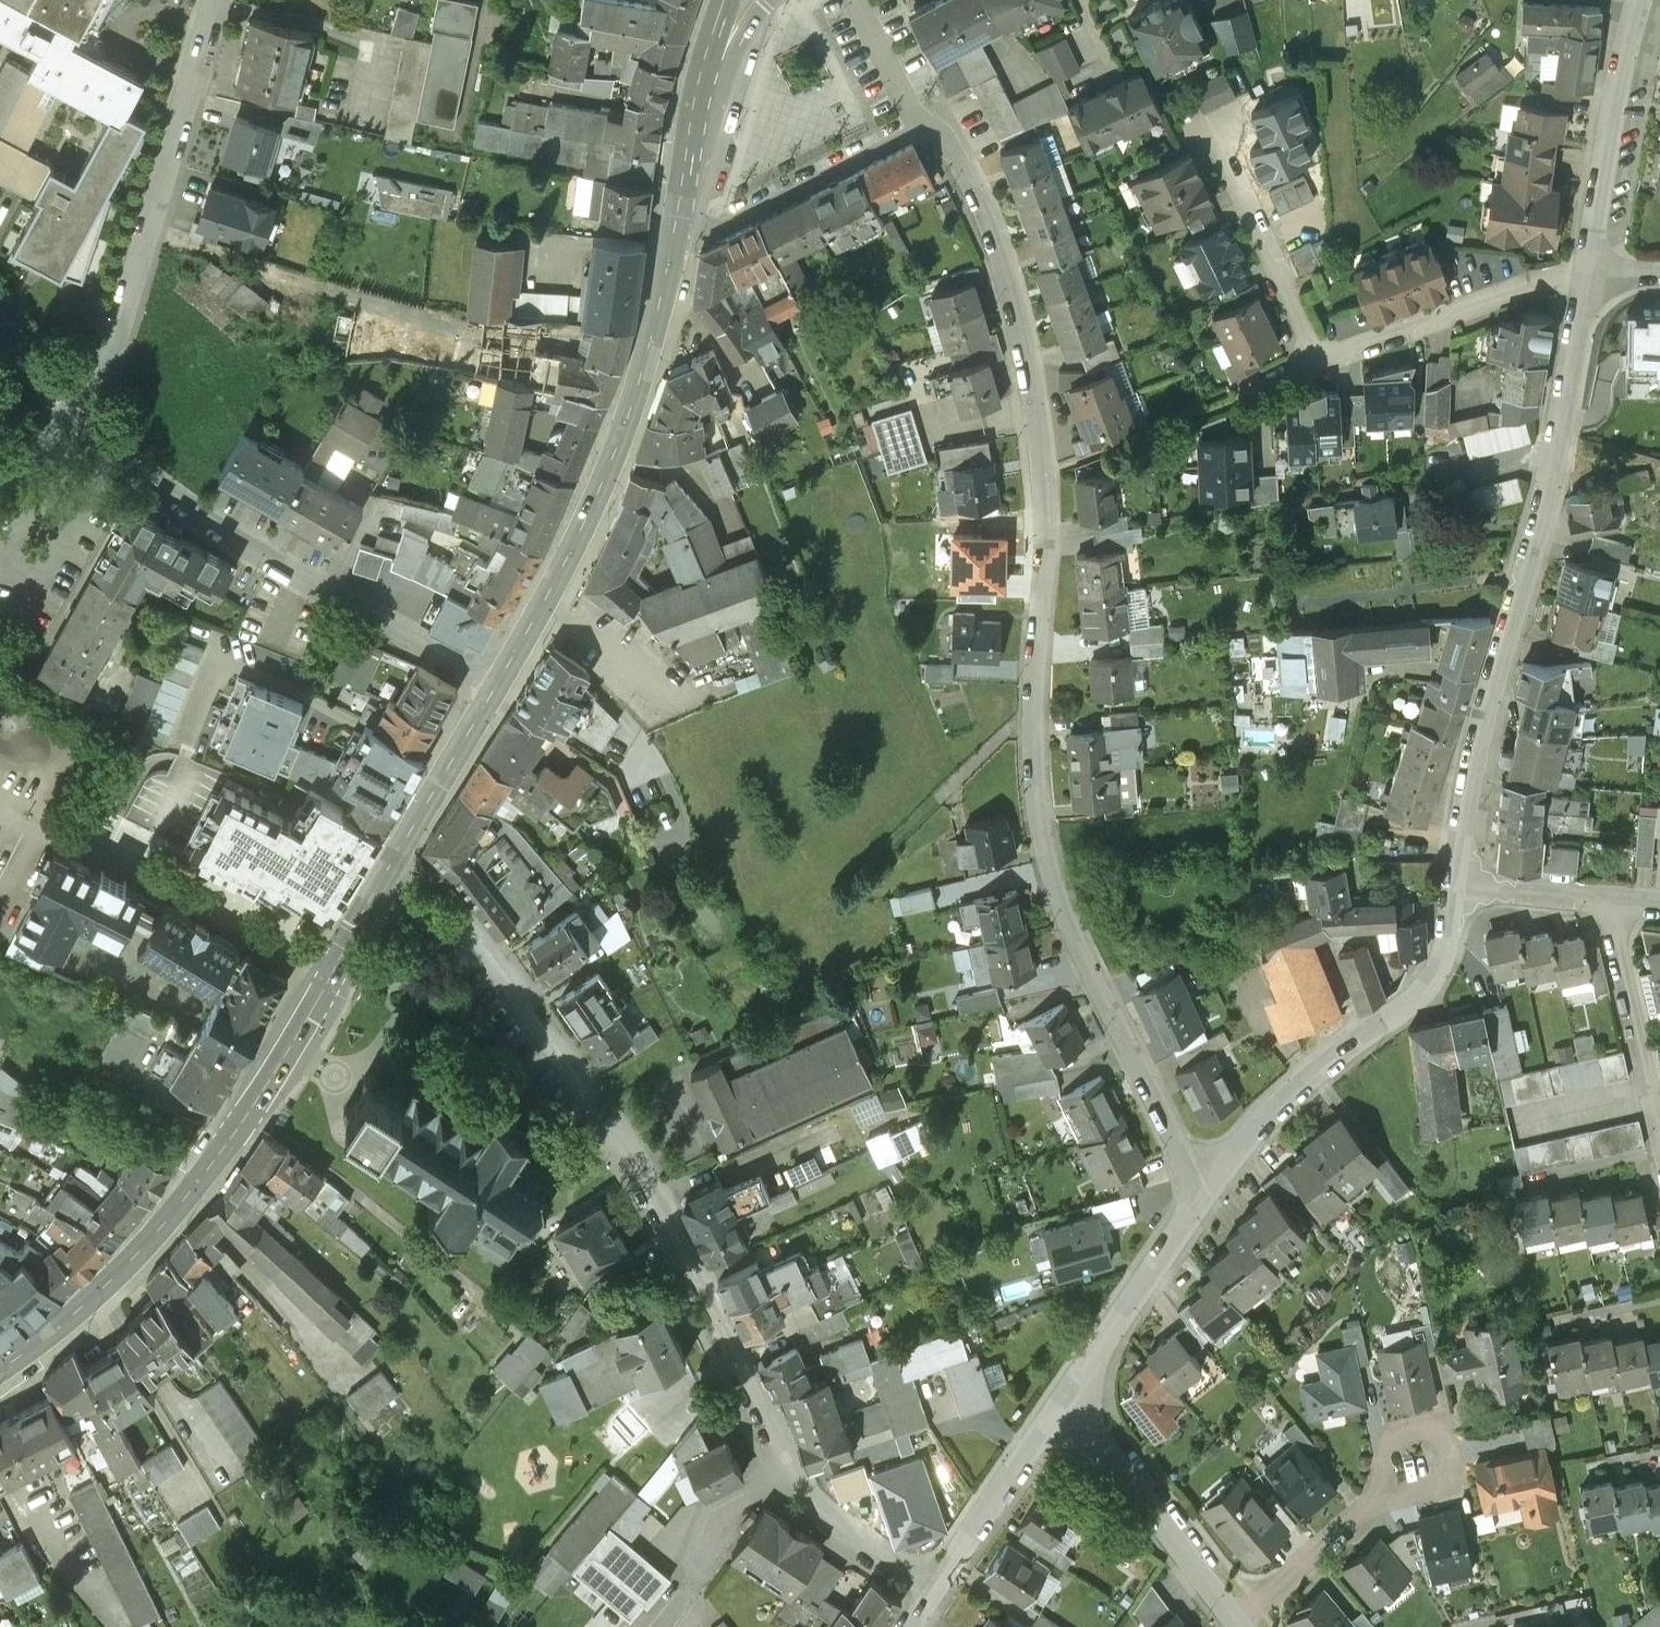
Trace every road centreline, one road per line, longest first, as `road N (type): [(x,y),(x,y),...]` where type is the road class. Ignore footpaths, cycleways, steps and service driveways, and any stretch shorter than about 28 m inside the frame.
road 1 (residential): [(964,167),(1013,292),(1045,474),(1036,723),(1051,864),(1075,934),(1202,1194)]
road 2 (residential): [(932,1594),(797,1499),(606,1123),(467,938),(380,884)]
road 3 (residential): [(1455,887),(1473,752),(1533,544),(1593,276)]
road 4 (secondary): [(380,884),(185,1200),(126,1267),(0,1373)]
road 5 (residential): [(501,684),(192,512),(85,416)]
road 6 (secondary): [(679,227),(620,445),(501,684)]
road 7 (residential): [(85,416),(117,343),(217,0)]
road 8 (residential): [(1202,1194),(1294,1089),(1427,981),(1442,954),(1455,887)]
road 9 (residential): [(1321,365),(1535,283),(1593,276)]
road 10 (residential): [(1593,276),(1647,0)]
road 11 (residential): [(679,227),(713,235),(931,124)]
road 12 (residential): [(1235,1620),(1067,1398)]
road 13 (residential): [(1221,128),(1220,150),(1321,365)]
road 14 (residential): [(1067,1398),(1202,1194)]
road 15 (residential): [(932,1594),(1067,1398)]
road 16 (residential): [(1659,1131),(1607,899)]
road 17 (secondary): [(501,684),(380,884)]
road 18 (residential): [(1235,1620),(1403,1483)]
road 19 (secondary): [(713,60),(679,227)]
road 20 (residential): [(1455,887),(1607,899)]
road 21 (residential): [(859,0),(914,116),(931,124)]
road 22 (residential): [(1403,1483),(1449,1473),(1440,1431),(1395,1441)]
road 23 (residential): [(85,416),(0,321)]

